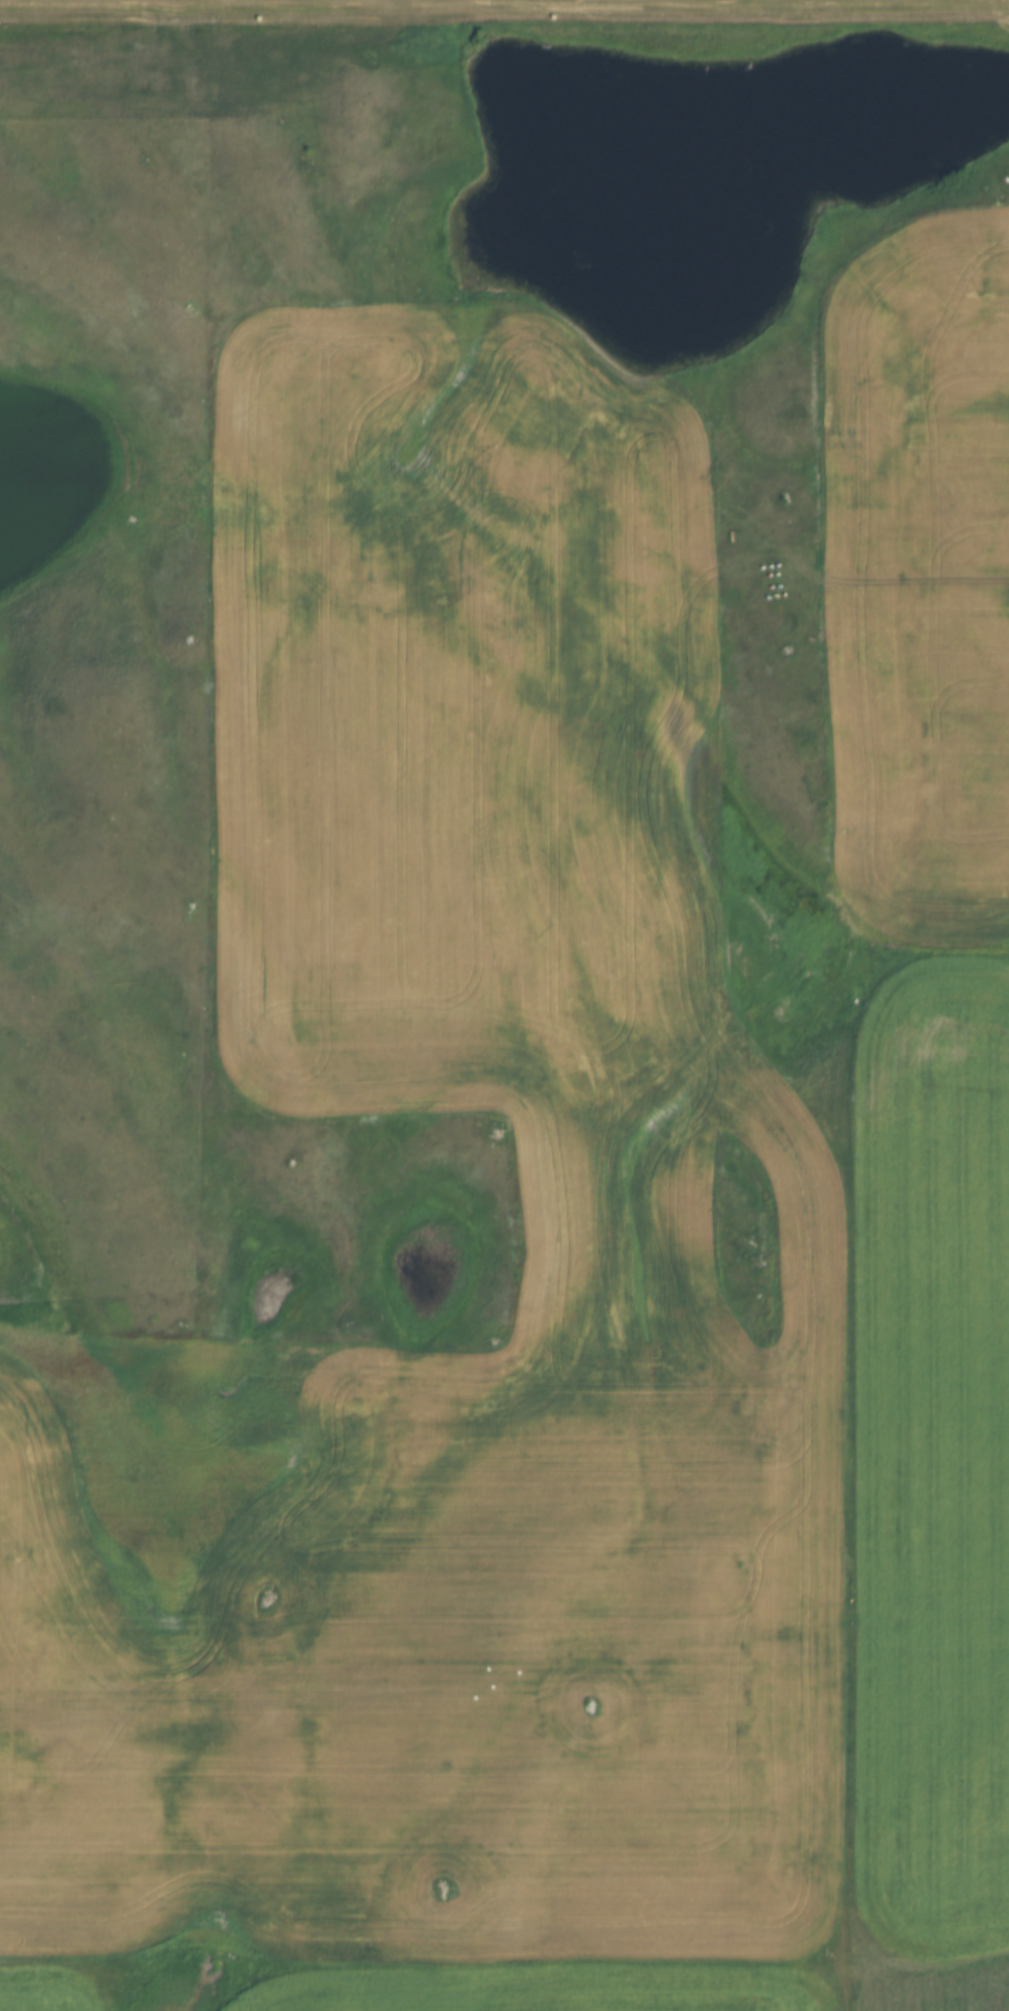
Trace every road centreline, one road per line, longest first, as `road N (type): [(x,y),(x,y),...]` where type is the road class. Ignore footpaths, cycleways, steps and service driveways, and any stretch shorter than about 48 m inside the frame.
road 1 (track): [(1008,632),(837,955),(831,985),(781,1089),(826,1187),(832,1247),(837,1951),(850,2010)]

